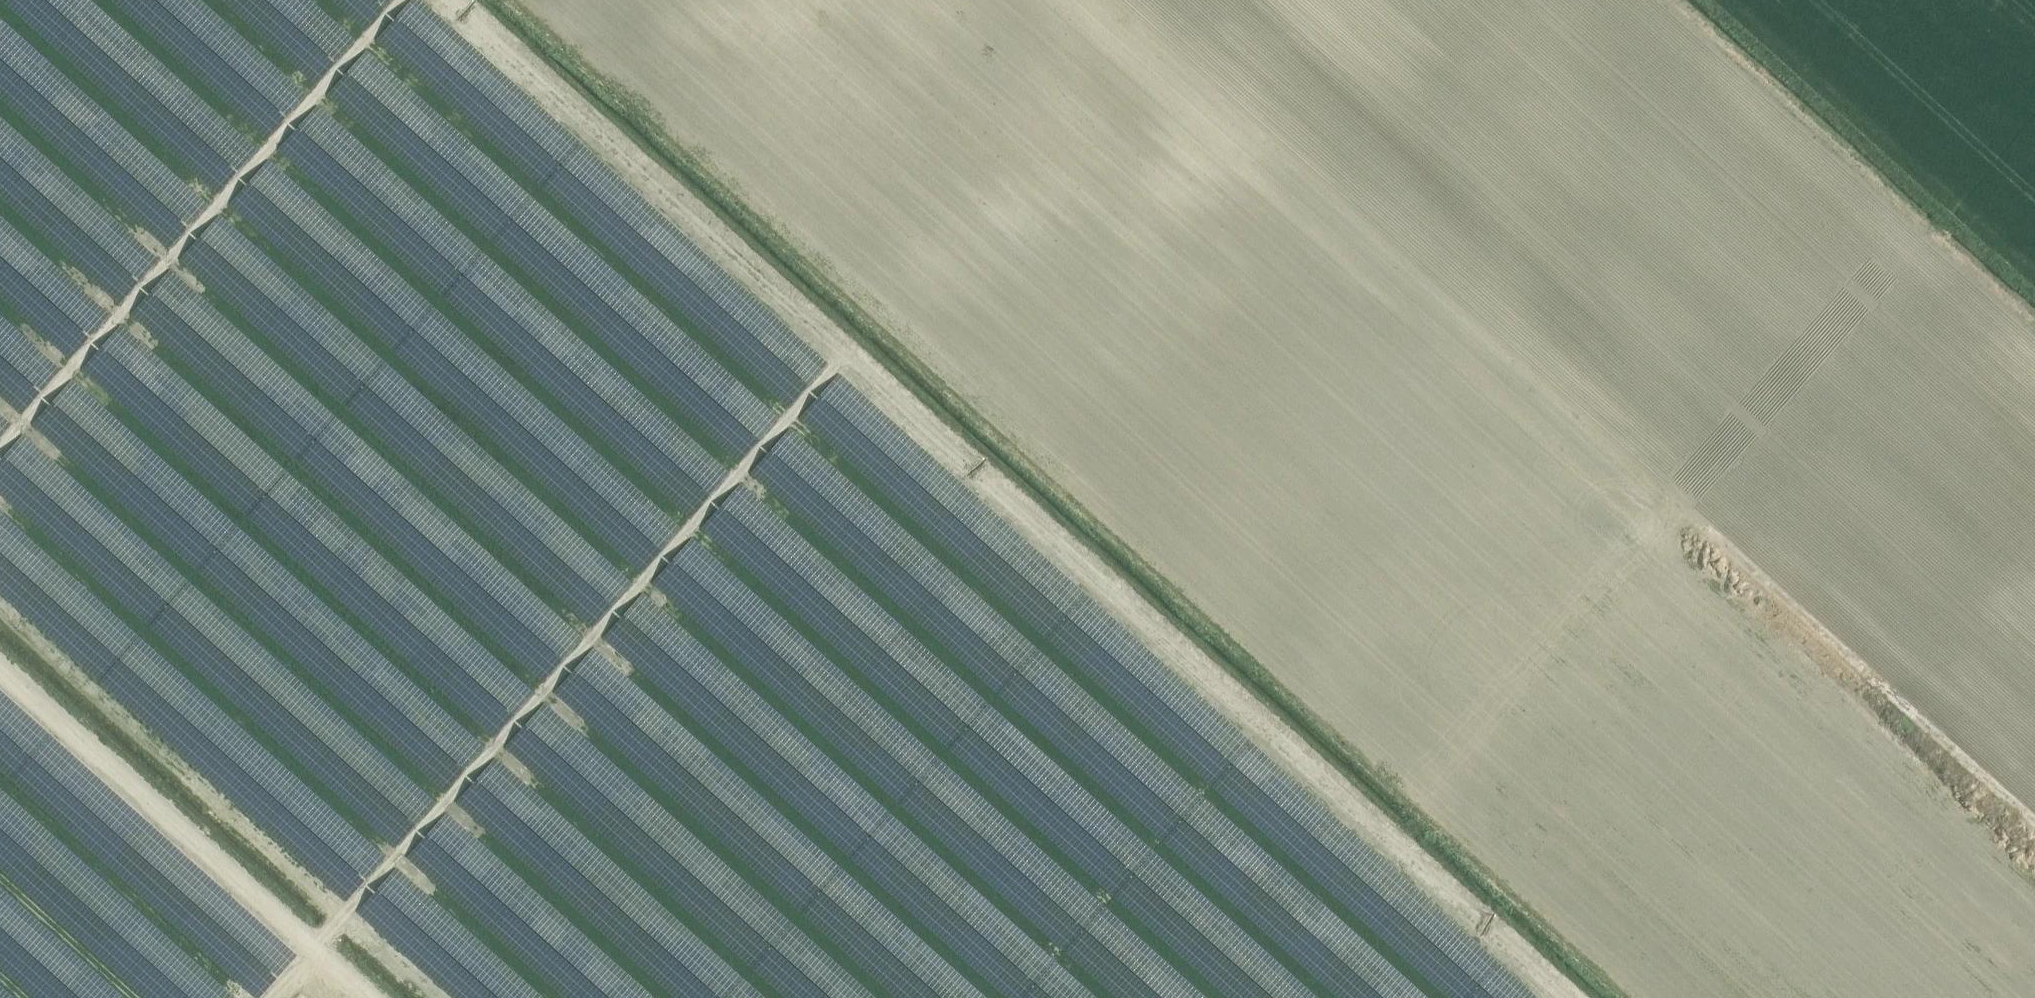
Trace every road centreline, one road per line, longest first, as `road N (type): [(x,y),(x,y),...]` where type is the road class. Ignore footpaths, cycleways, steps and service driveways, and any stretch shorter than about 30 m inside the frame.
road 1 (track): [(2034,824),(1708,532)]

